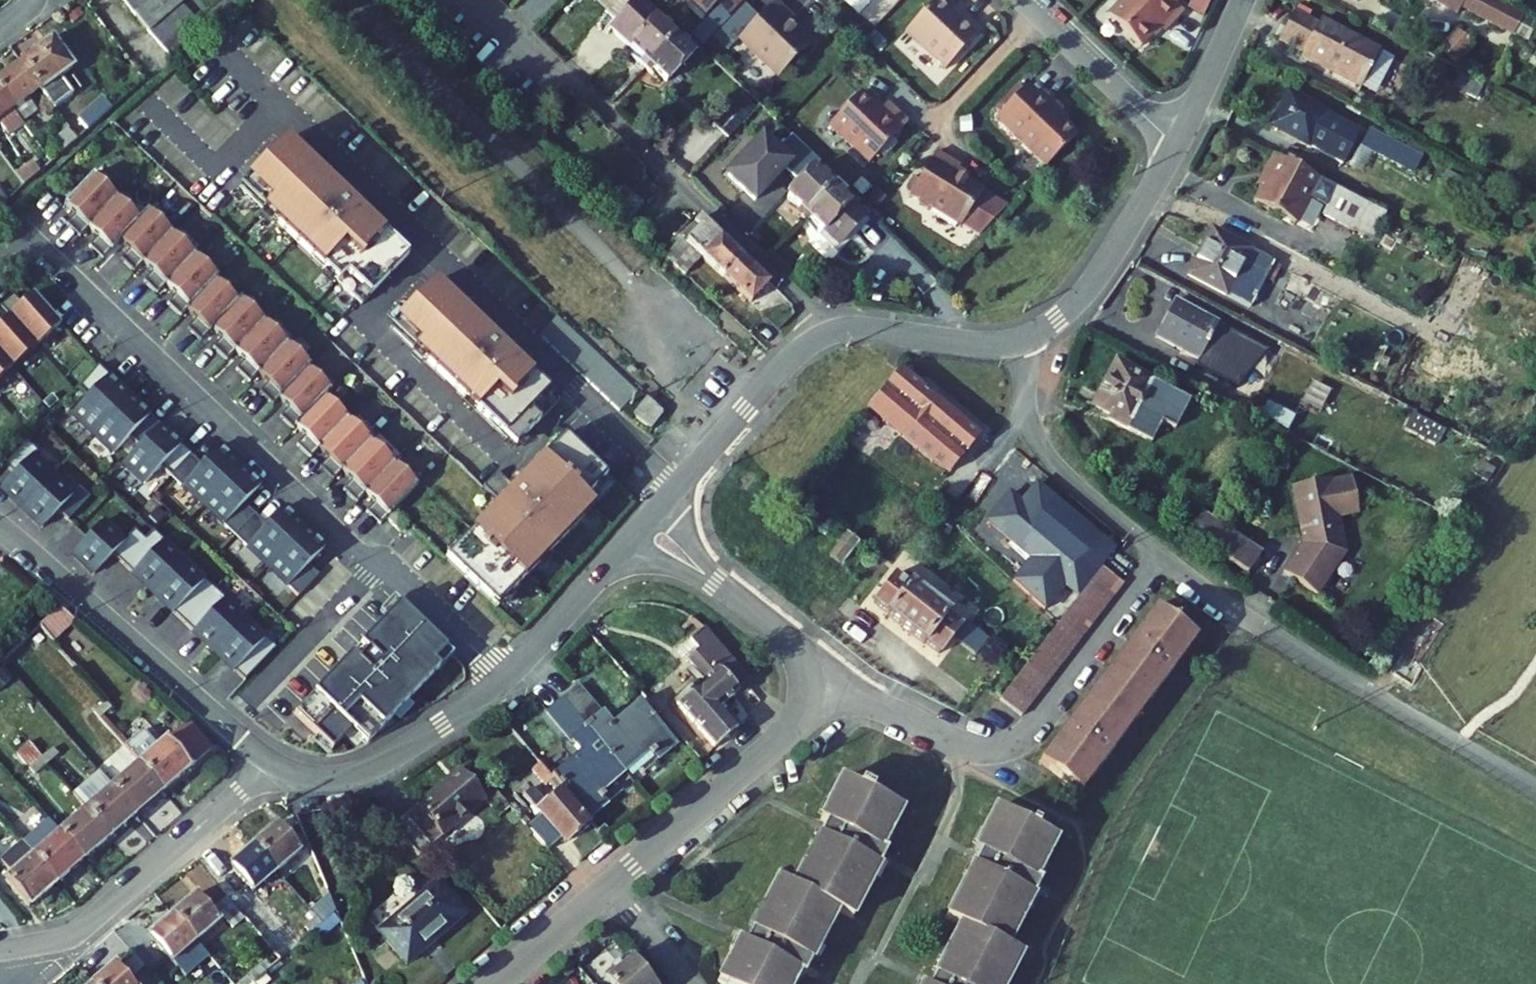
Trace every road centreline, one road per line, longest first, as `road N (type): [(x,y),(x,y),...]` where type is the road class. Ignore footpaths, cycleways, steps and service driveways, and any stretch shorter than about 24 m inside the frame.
road 1 (residential): [(0,252),(23,231),(502,681)]
road 2 (residential): [(824,337),(778,278),(481,0)]
road 3 (residential): [(844,683),(494,983)]
road 4 (residential): [(844,683),(965,744),(1017,739),(1041,722),(1160,554)]
road 5 (residential): [(0,526),(268,763)]
road 6 (residential): [(268,763),(83,928),(0,950)]
road 7 (unclassified): [(1535,787),(1265,630)]
road 8 (residential): [(1160,554),(1041,448),(1028,417),(1019,343)]
road 9 (residential): [(502,681),(367,770),(311,775),(268,763)]
road 10 (residential): [(824,337),(791,362),(647,527)]
road 11 (residential): [(1176,146),(1089,288),(1019,343)]
road 12 (residential): [(647,527),(844,683)]
road 13 (residential): [(647,527),(502,681)]
road 14 (residential): [(1025,0),(1176,146)]
road 15 (residential): [(1019,343),(868,331),(824,337)]
road 16 (residential): [(1243,0),(1176,146)]
road 17 (residential): [(1265,630),(1160,554)]

